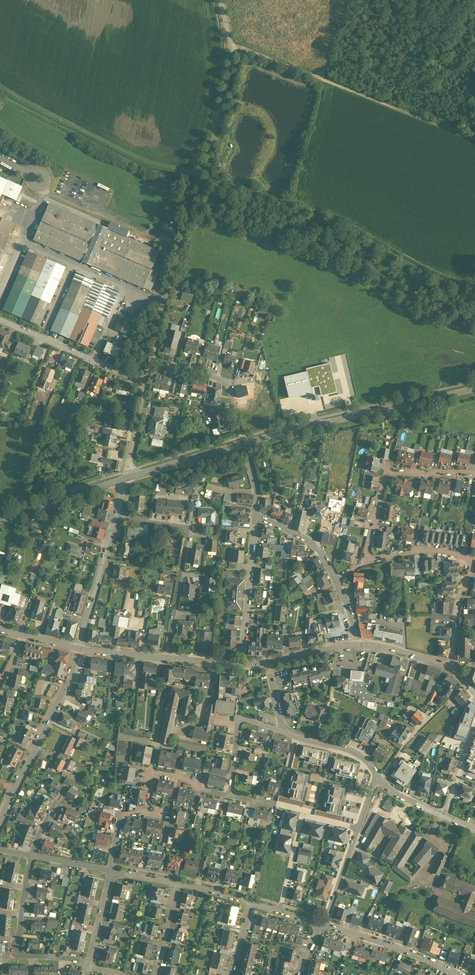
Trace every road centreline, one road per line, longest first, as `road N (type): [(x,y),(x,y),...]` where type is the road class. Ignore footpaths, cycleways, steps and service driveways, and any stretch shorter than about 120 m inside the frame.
road 1 (residential): [(221,0),(231,46),(228,84),(151,359)]
road 2 (secondary): [(474,389),(245,444)]
road 3 (residential): [(117,517),(189,528),(168,658)]
road 4 (tertiary): [(79,648),(0,820)]
road 5 (residential): [(364,563),(390,474),(474,474)]
road 6 (residential): [(32,856),(20,953),(90,964)]
road 7 (track): [(474,140),(319,79)]
road 8 (residential): [(0,319),(146,382)]
road 9 (residential): [(256,517),(243,664)]
road 10 (residential): [(324,924),(460,974)]
road 11 (residential): [(151,359),(228,382),(245,444)]
road 12 (residential): [(117,517),(79,648)]
road 13 (secondary): [(127,479),(0,522)]
road 14 (residential): [(379,779),(466,683)]
road 15 (secondary): [(245,444),(127,479)]
road 16 (residential): [(284,729),(239,721),(231,796)]

